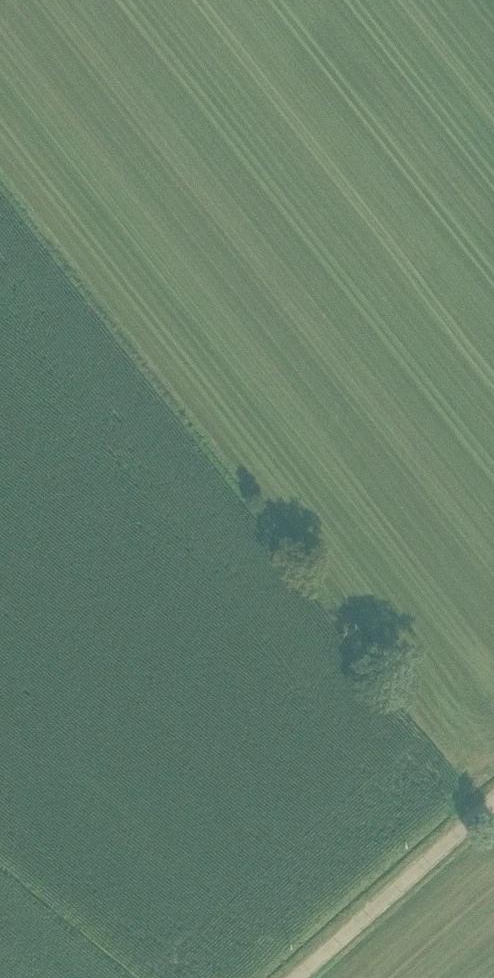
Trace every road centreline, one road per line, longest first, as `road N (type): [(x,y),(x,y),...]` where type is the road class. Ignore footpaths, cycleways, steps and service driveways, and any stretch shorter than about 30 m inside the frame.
road 1 (unclassified): [(291,977),(493,797)]

